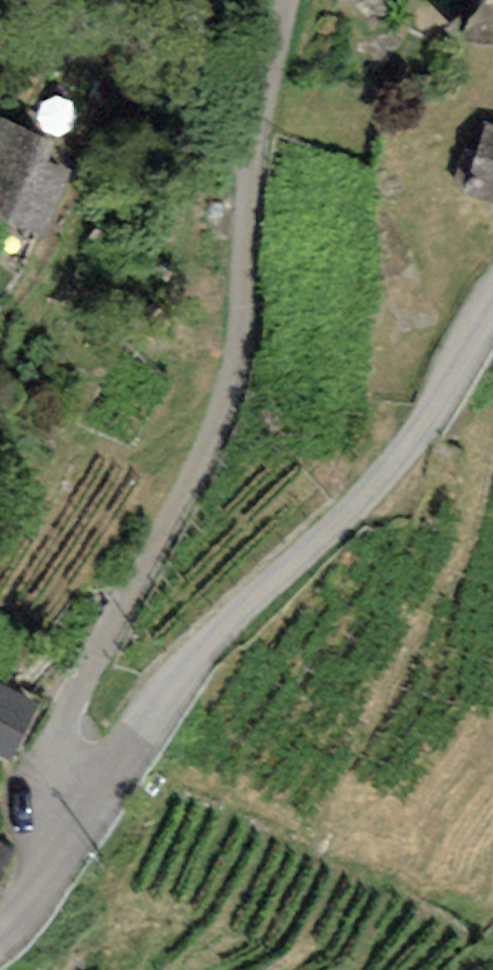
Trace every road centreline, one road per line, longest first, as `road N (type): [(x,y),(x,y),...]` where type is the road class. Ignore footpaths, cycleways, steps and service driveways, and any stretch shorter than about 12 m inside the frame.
road 1 (unclassified): [(98,788),(64,754),(65,710),(197,468),(229,370),(241,315),(245,192),(287,0)]
road 2 (unclassified): [(492,321),(394,464),(217,633),(98,788)]
road 3 (unclassified): [(98,788),(24,903),(0,927)]

